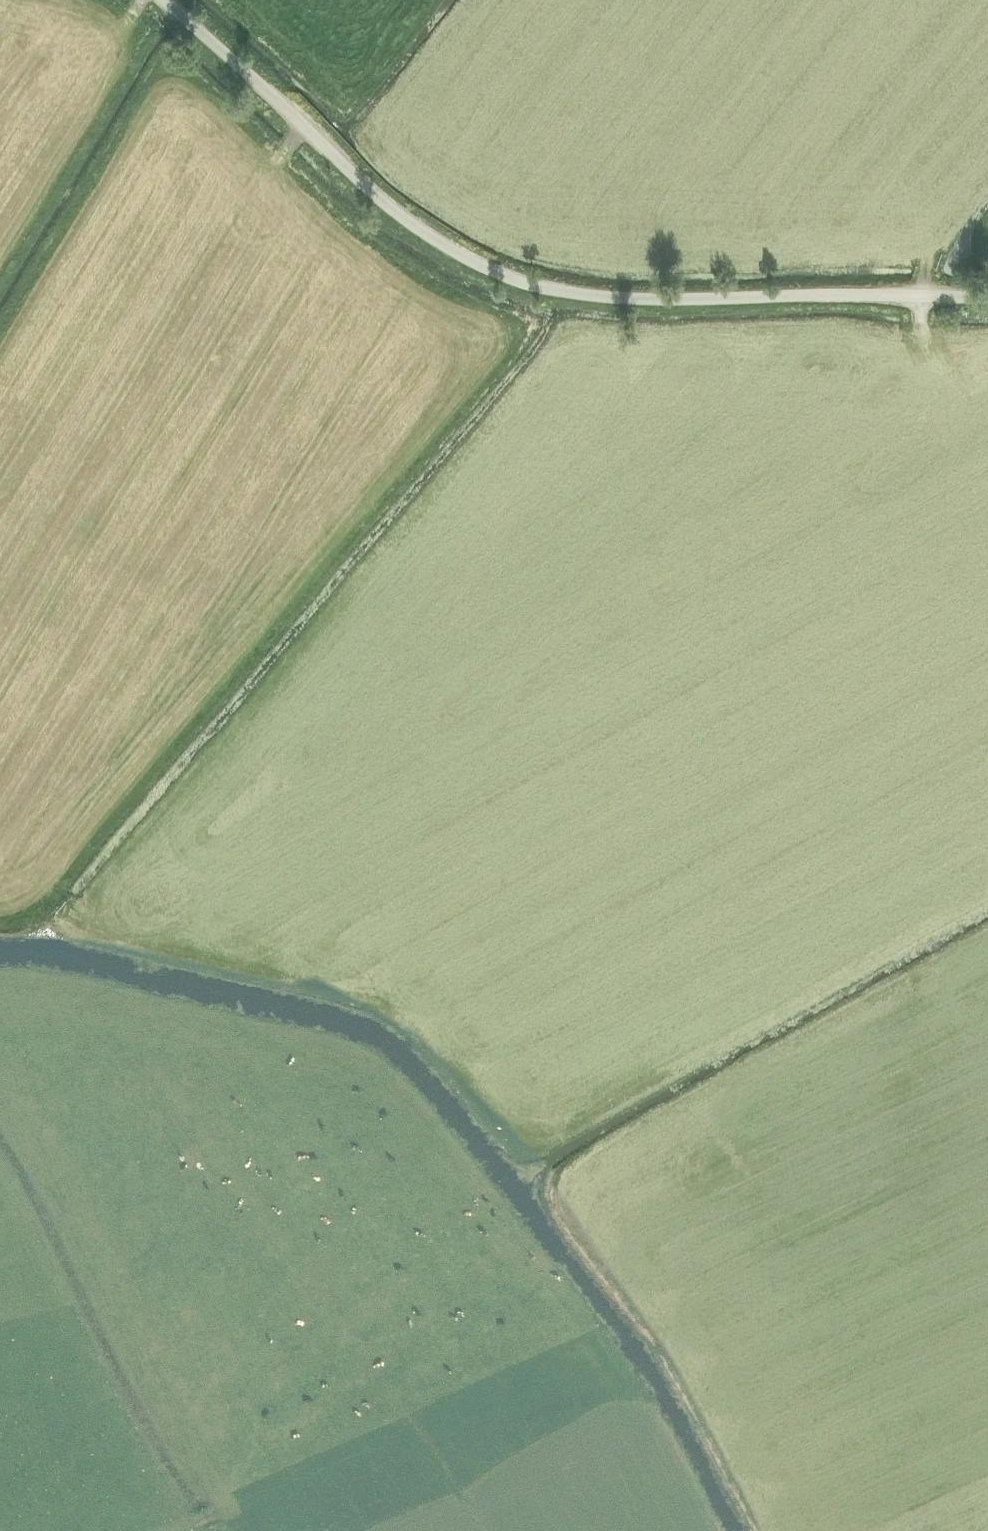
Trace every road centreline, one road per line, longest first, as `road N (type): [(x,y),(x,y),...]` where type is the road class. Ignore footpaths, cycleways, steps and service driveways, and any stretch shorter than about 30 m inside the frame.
road 1 (unclassified): [(987,297),(665,300),(523,282),(417,227),(165,0)]

